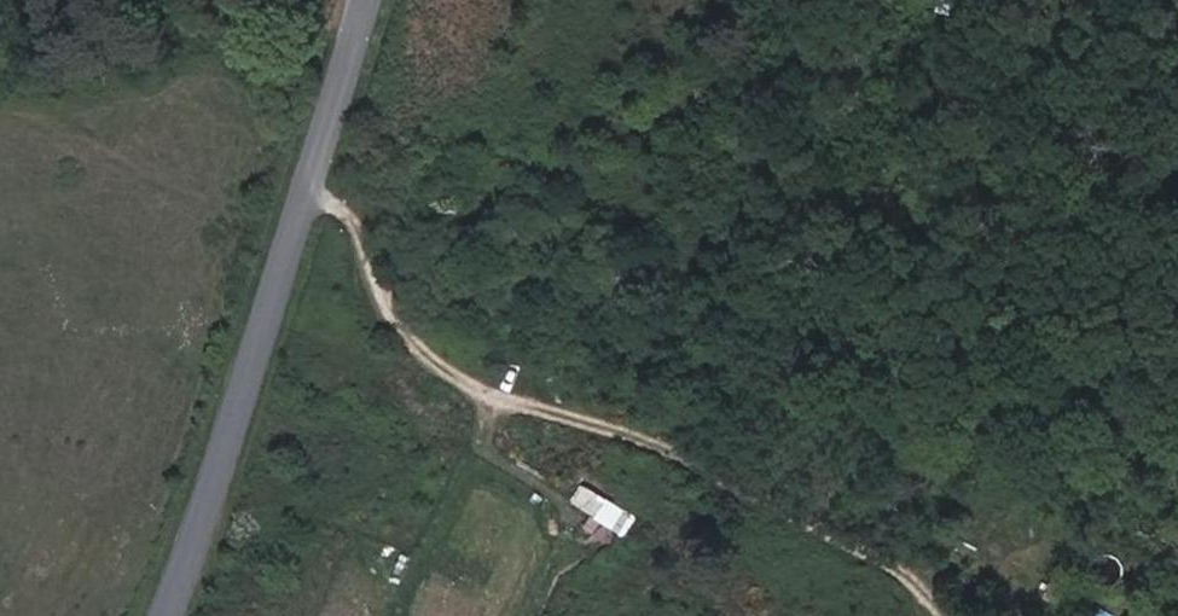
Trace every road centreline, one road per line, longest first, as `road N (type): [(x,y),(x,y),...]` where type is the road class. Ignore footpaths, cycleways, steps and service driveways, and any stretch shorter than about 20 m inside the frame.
road 1 (tertiary): [(368,0),(186,615)]

